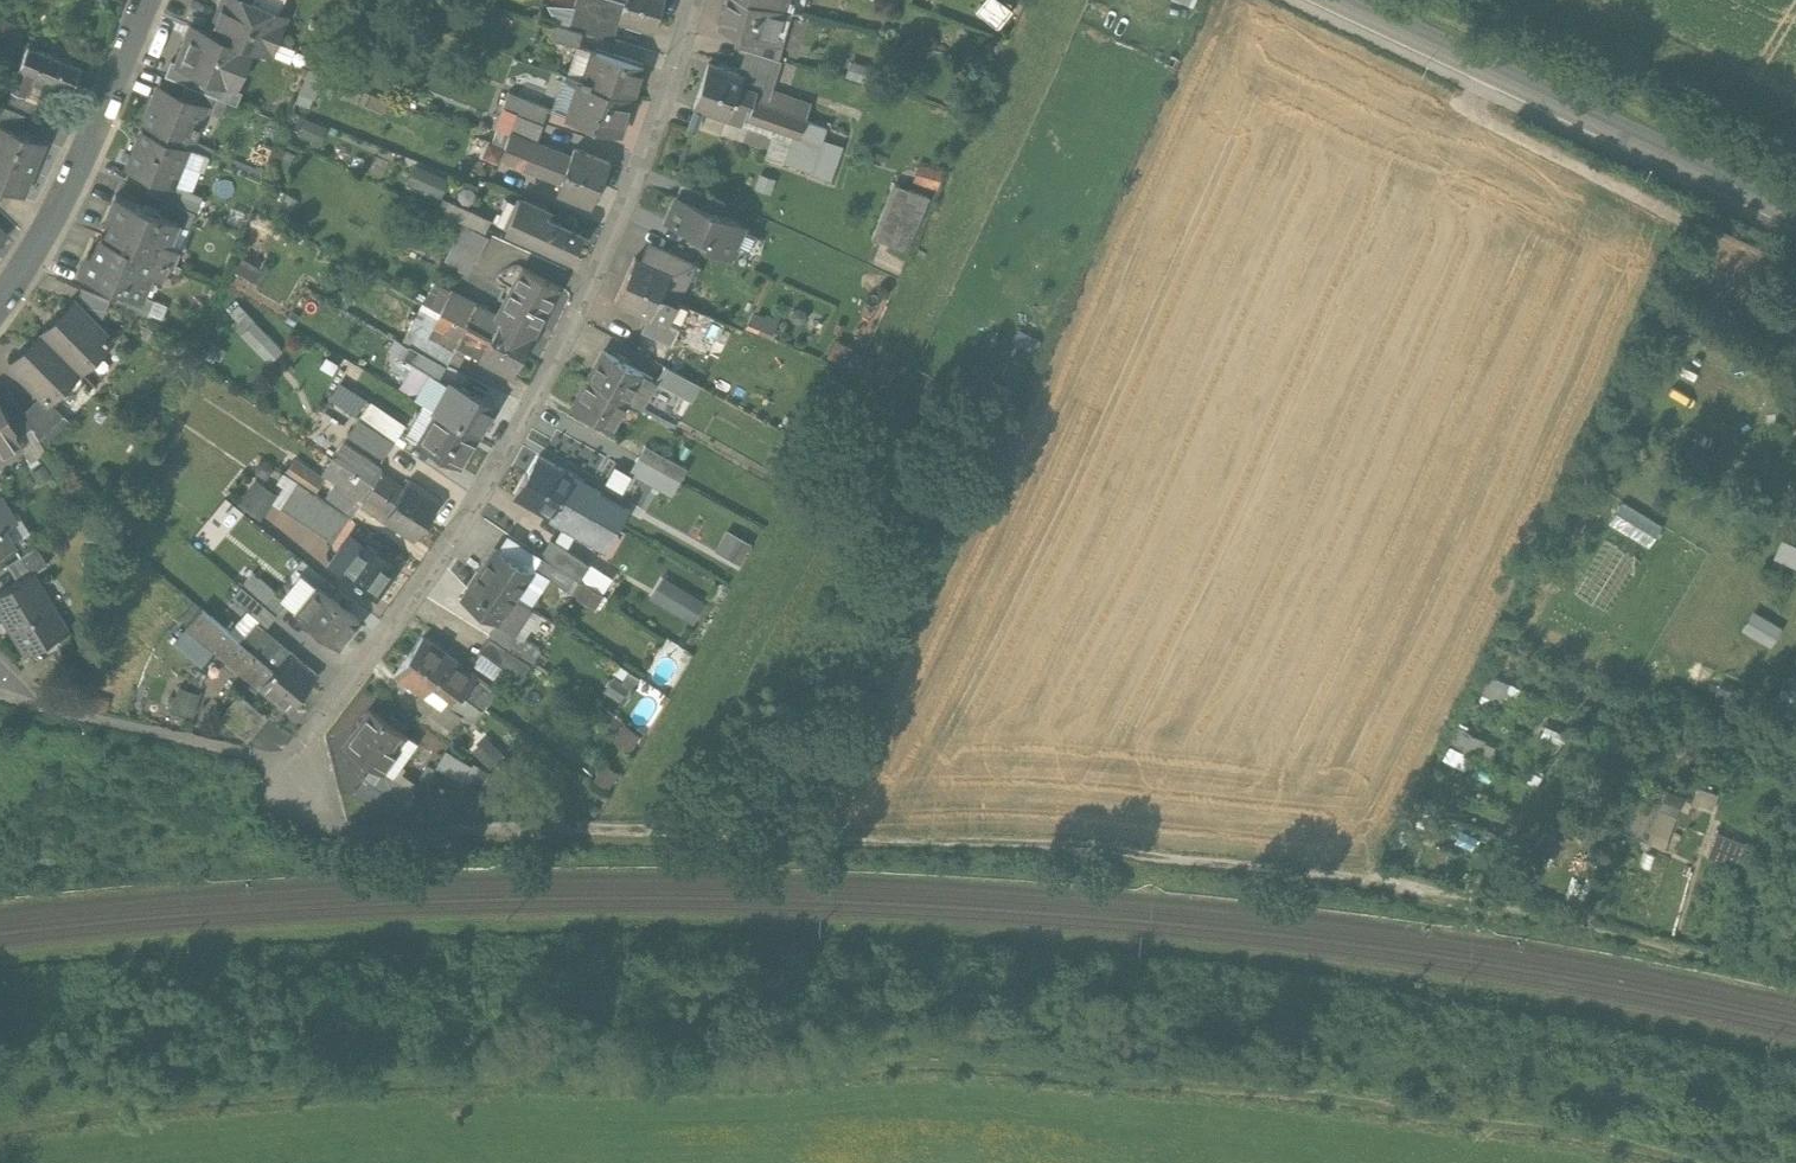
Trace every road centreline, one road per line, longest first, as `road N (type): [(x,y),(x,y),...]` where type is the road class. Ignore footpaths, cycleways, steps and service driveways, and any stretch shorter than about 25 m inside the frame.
road 1 (track): [(1781,977),(1372,887),(799,843),(344,836),(287,769)]
road 2 (residential): [(287,769),(473,515),(546,382),(641,168),(697,0)]
road 3 (residential): [(1795,220),(1331,0)]
road 4 (residential): [(0,308),(64,199),(154,0)]

